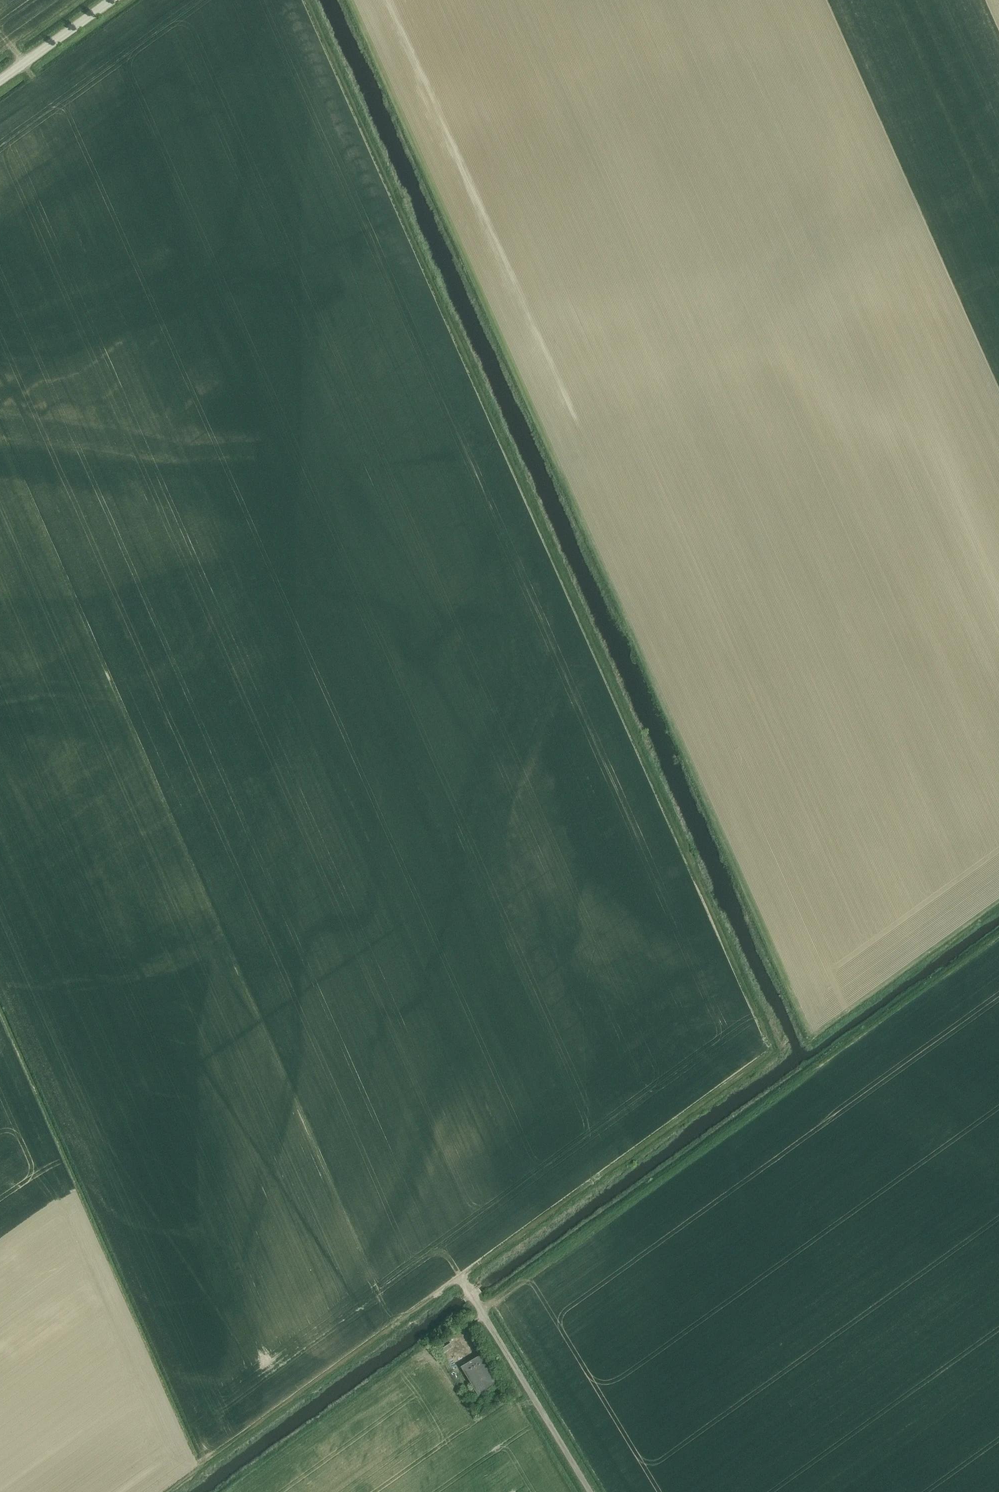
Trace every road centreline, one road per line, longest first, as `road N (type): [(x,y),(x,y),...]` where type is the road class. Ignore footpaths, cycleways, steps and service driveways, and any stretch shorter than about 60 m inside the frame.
road 1 (track): [(589,1491),(461,1281)]
road 2 (unclassified): [(0,80),(113,0)]

